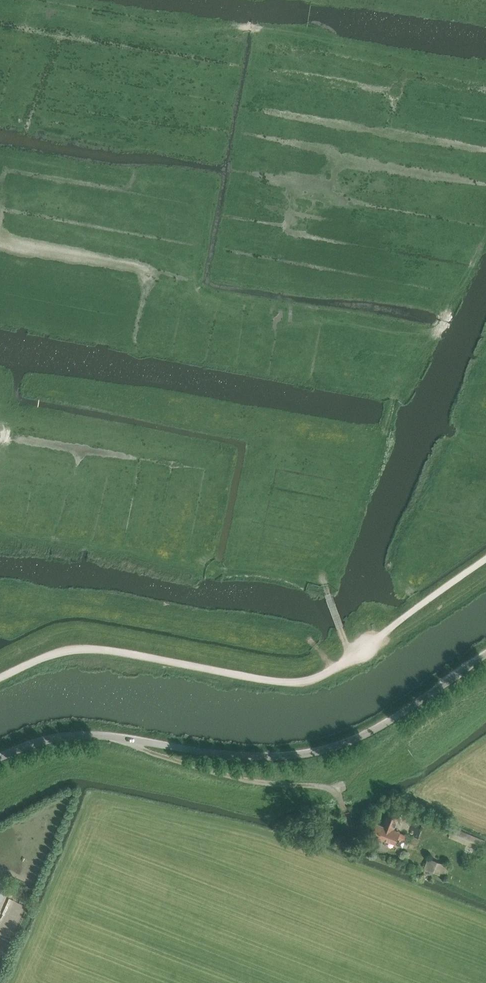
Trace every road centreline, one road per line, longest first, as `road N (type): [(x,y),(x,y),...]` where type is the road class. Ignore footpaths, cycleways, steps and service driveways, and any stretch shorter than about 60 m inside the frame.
road 1 (track): [(0,679),(87,649),(303,681),(353,657),(485,560)]
road 2 (unclassified): [(0,759),(45,739),(83,735),(222,755),(303,753),(387,725),(485,656)]

